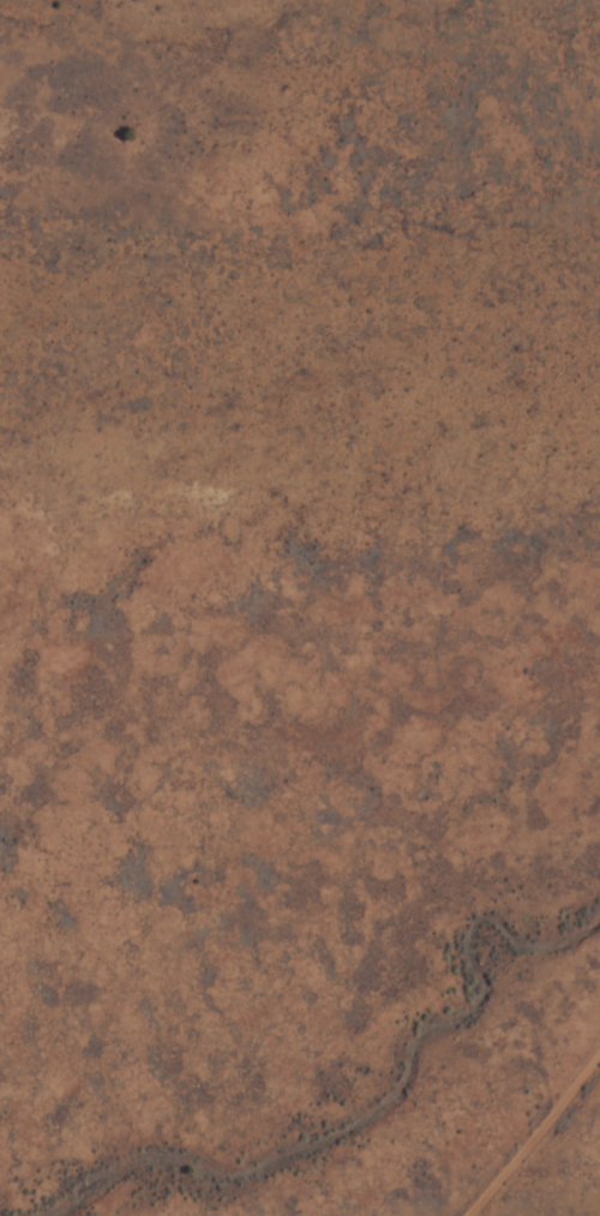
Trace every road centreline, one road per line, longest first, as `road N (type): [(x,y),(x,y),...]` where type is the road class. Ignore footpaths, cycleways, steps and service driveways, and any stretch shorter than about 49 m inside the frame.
road 1 (track): [(501,1215),(599,1083)]

